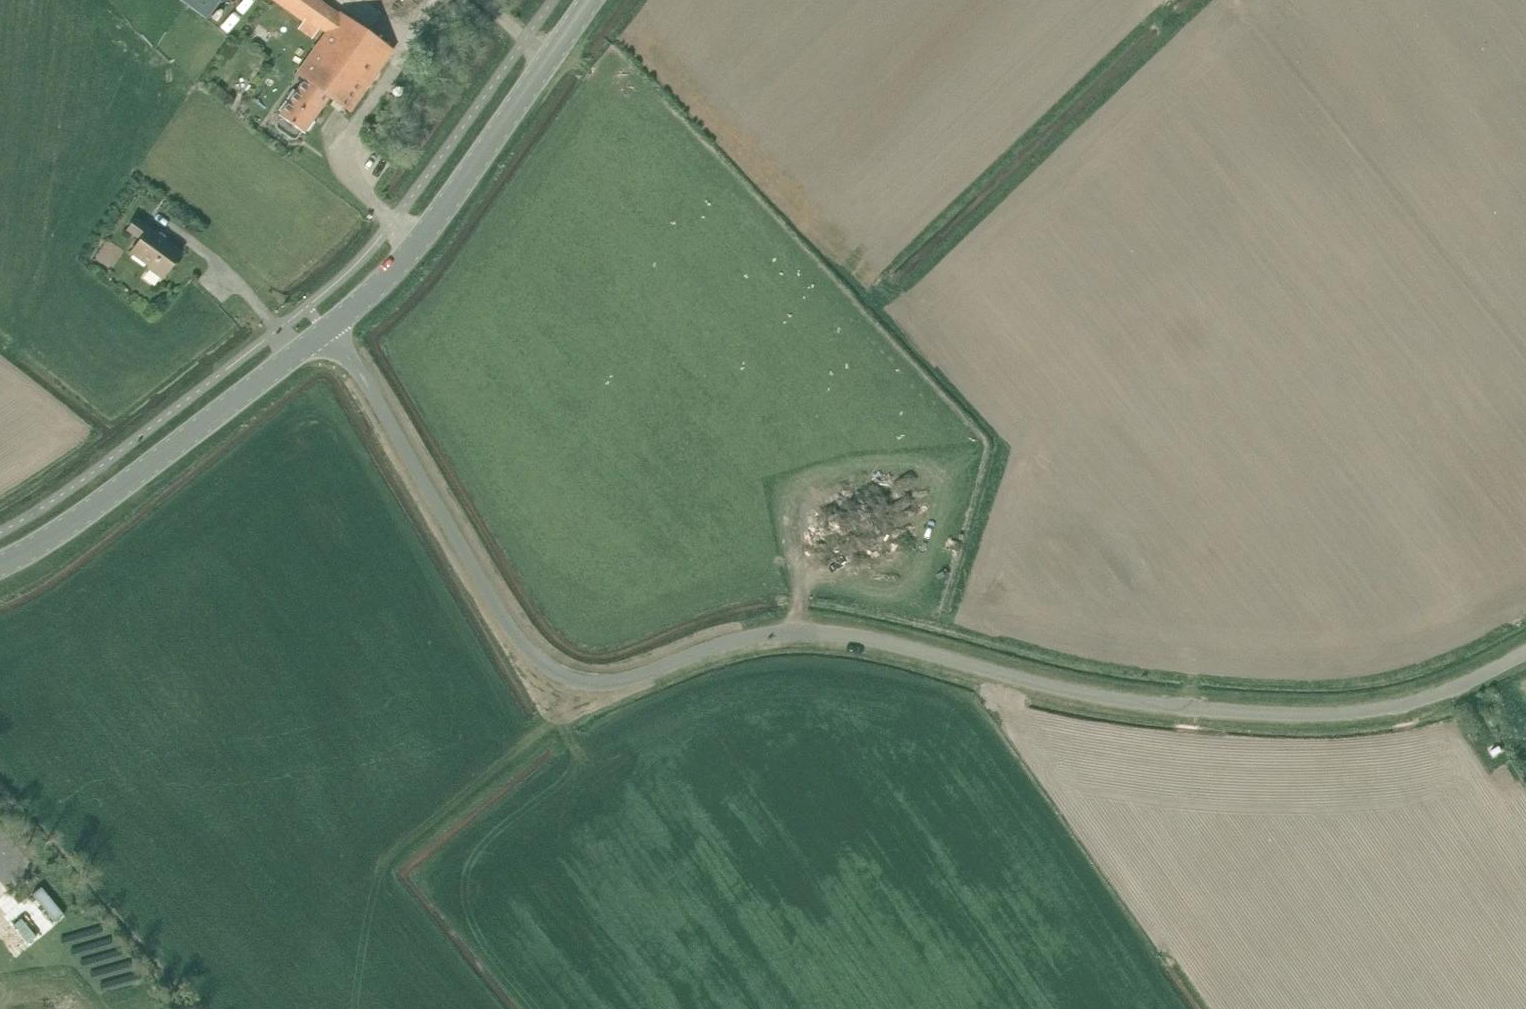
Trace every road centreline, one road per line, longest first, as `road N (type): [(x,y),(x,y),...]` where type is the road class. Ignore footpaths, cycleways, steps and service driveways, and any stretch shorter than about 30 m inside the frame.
road 1 (unclassified): [(325,333),(516,633),(549,670),(592,686),(758,635),(857,634),(1095,694),(1237,712),(1354,712),(1437,699),(1525,651)]
road 2 (tertiary): [(325,333),(408,255),(593,0)]
road 3 (tertiary): [(0,565),(51,537),(325,333)]

